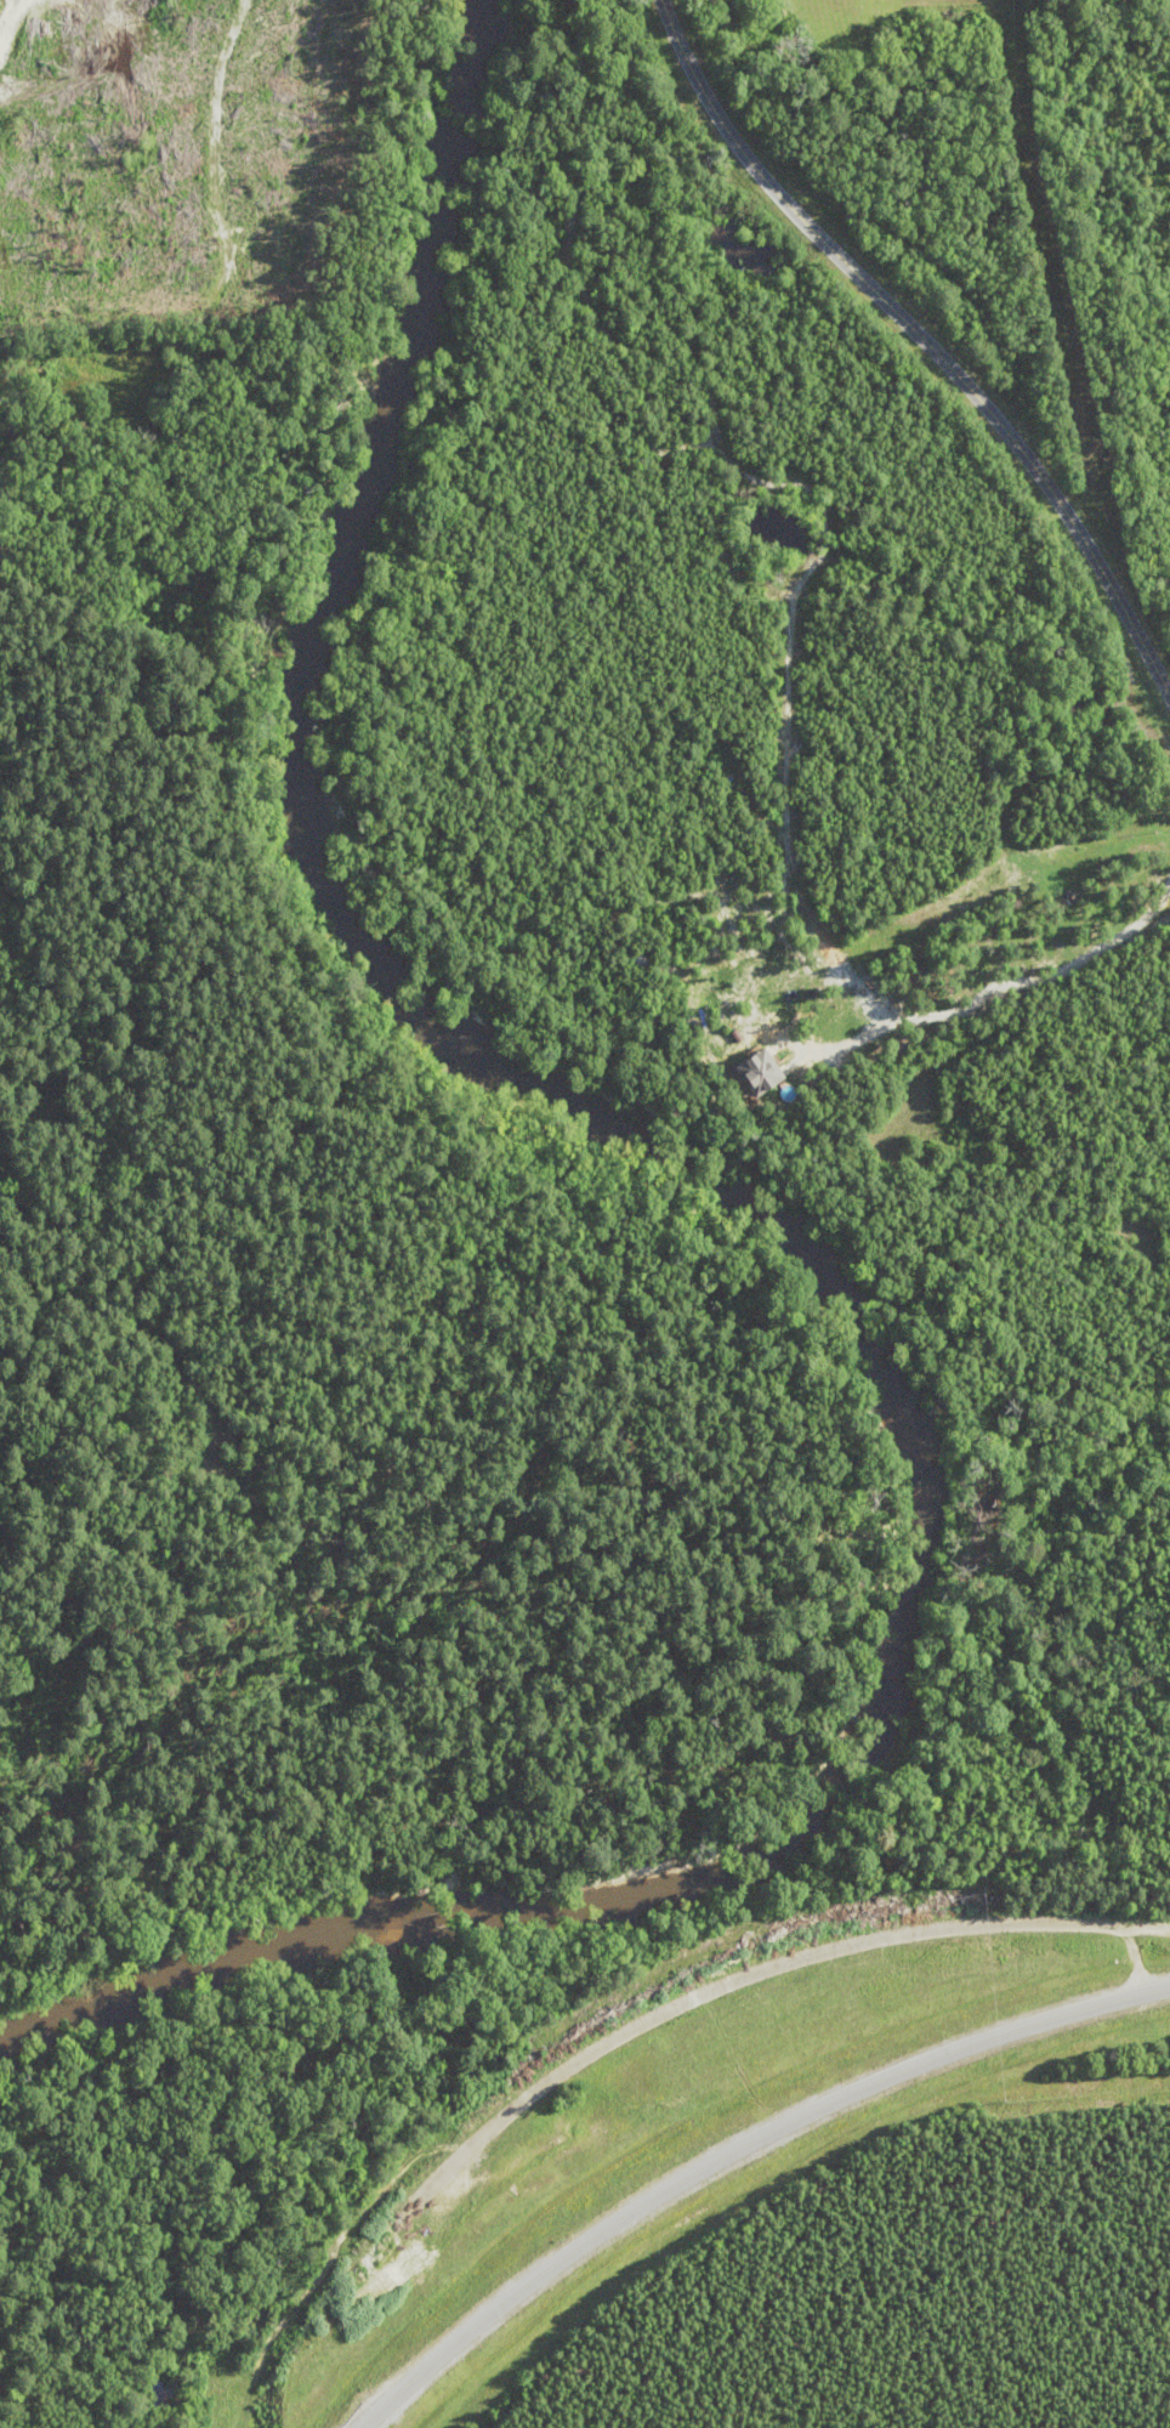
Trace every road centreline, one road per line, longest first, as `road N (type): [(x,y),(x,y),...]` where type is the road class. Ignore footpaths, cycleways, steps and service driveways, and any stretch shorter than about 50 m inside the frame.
road 1 (primary): [(362,2427),(526,2286),(709,2166),(939,2057),(1169,1988)]
road 2 (tertiary): [(1169,695),(1112,583),(1010,436),(755,166),(699,89),(660,0)]

